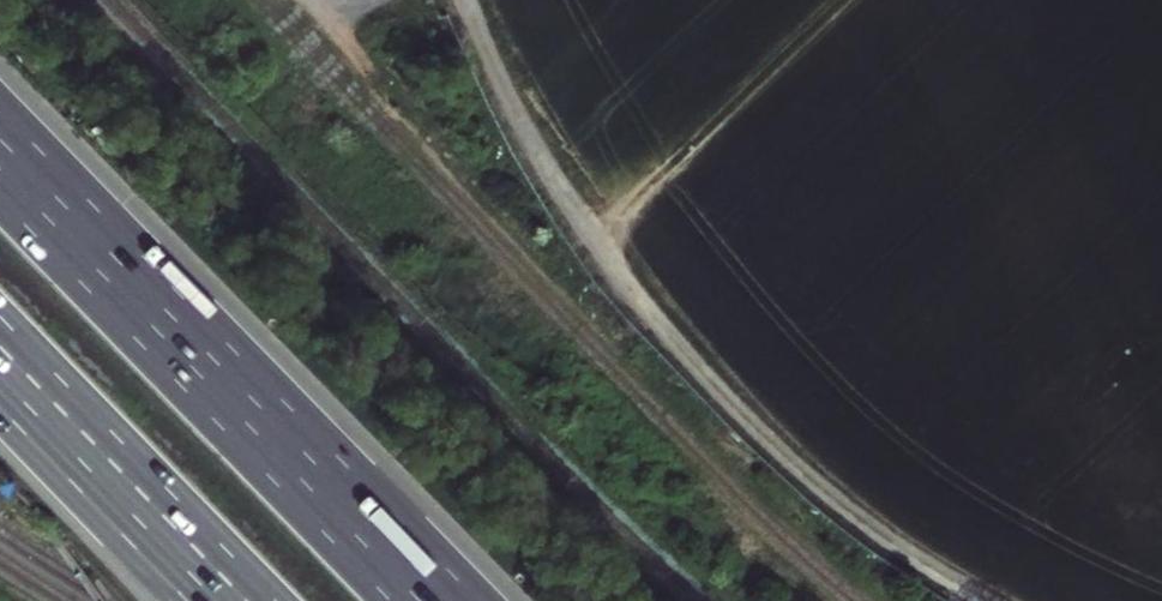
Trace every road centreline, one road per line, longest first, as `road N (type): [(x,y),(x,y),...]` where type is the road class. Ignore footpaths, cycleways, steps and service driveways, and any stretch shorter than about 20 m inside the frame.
road 1 (motorway): [(441,600),(0,152)]
road 2 (motorway): [(0,361),(234,600)]

